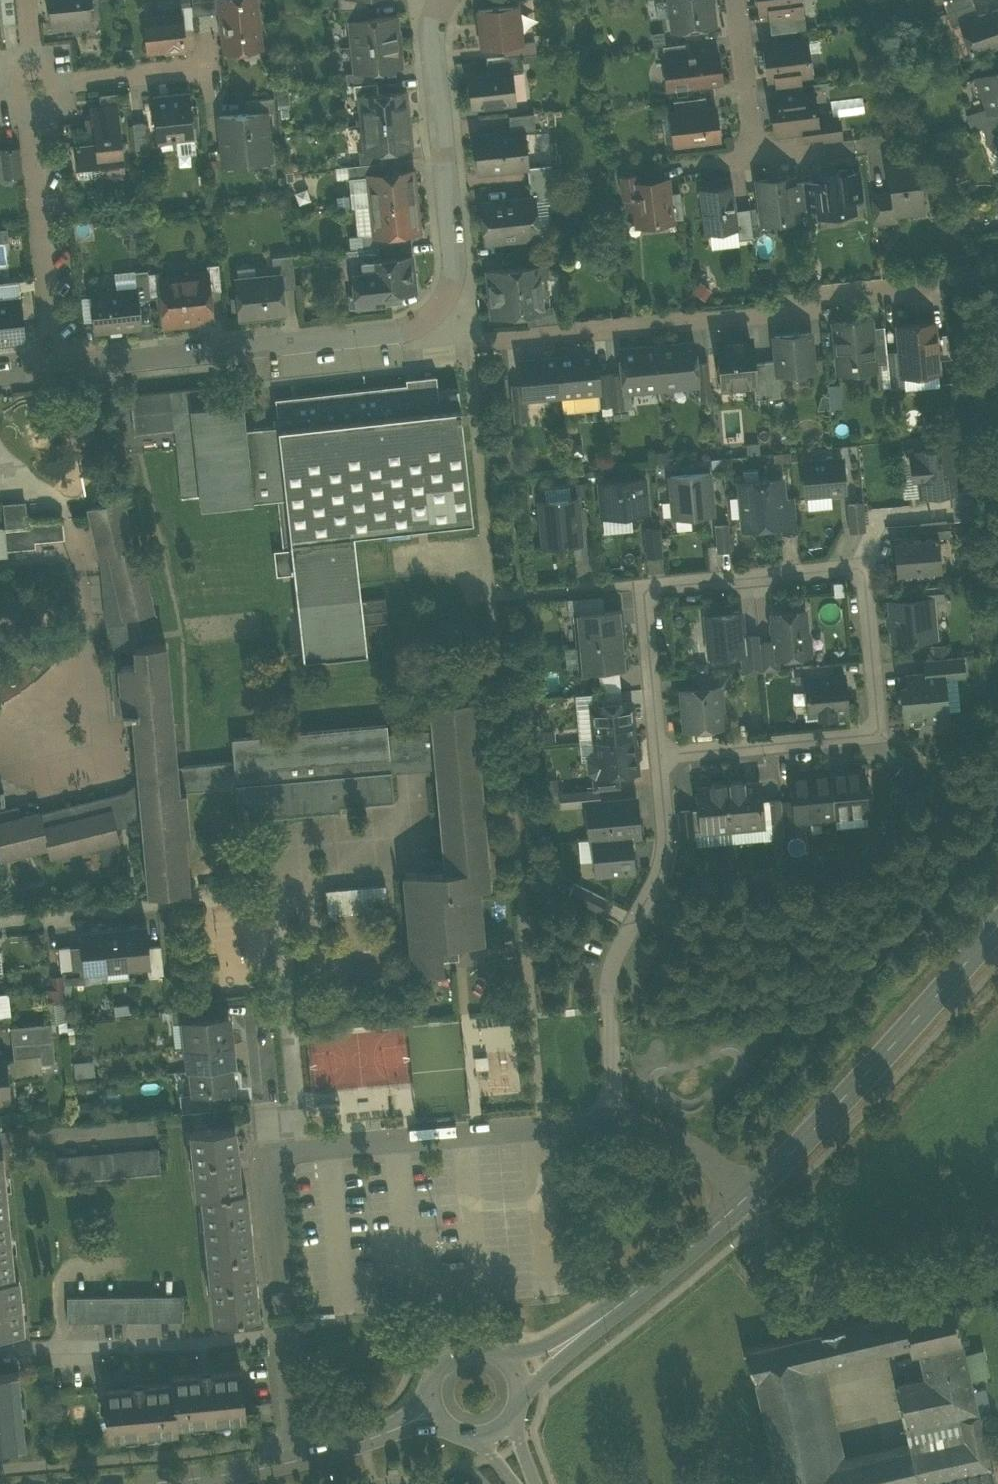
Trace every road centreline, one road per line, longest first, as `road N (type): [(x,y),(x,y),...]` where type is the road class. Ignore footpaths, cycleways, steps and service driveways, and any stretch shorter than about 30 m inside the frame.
road 1 (residential): [(662,753),(645,583),(865,562),(880,734)]
road 2 (residential): [(620,1125),(267,1155),(283,1341)]
road 3 (residential): [(464,320),(484,335),(790,304),(820,291),(944,278)]
road 4 (residential): [(63,364),(464,320)]
road 5 (residential): [(620,1125),(607,992),(618,951),(662,870),(662,753)]
road 6 (secondary): [(743,1199),(861,1081),(997,926)]
road 7 (residential): [(464,320),(431,0)]
road 8 (secondary): [(517,1373),(660,1273),(743,1199)]
road 9 (residential): [(283,1341),(0,1351)]
road 10 (residential): [(38,83),(63,364)]
road 11 (residential): [(880,734),(662,753)]
road 12 (residential): [(38,83),(210,65)]
road 13 (residential): [(735,0),(754,157)]
road 14 (secondary): [(436,1413),(292,1461)]
road 15 (secondary): [(292,1461),(142,1483)]
road 16 (residential): [(743,1199),(703,1149),(665,1131),(620,1125)]
road 17 (secondary): [(517,1373),(484,1348),(456,1352),(436,1372),(436,1413)]
road 18 (residential): [(754,157),(878,142)]
road 19 (residential): [(283,1341),(292,1461)]

